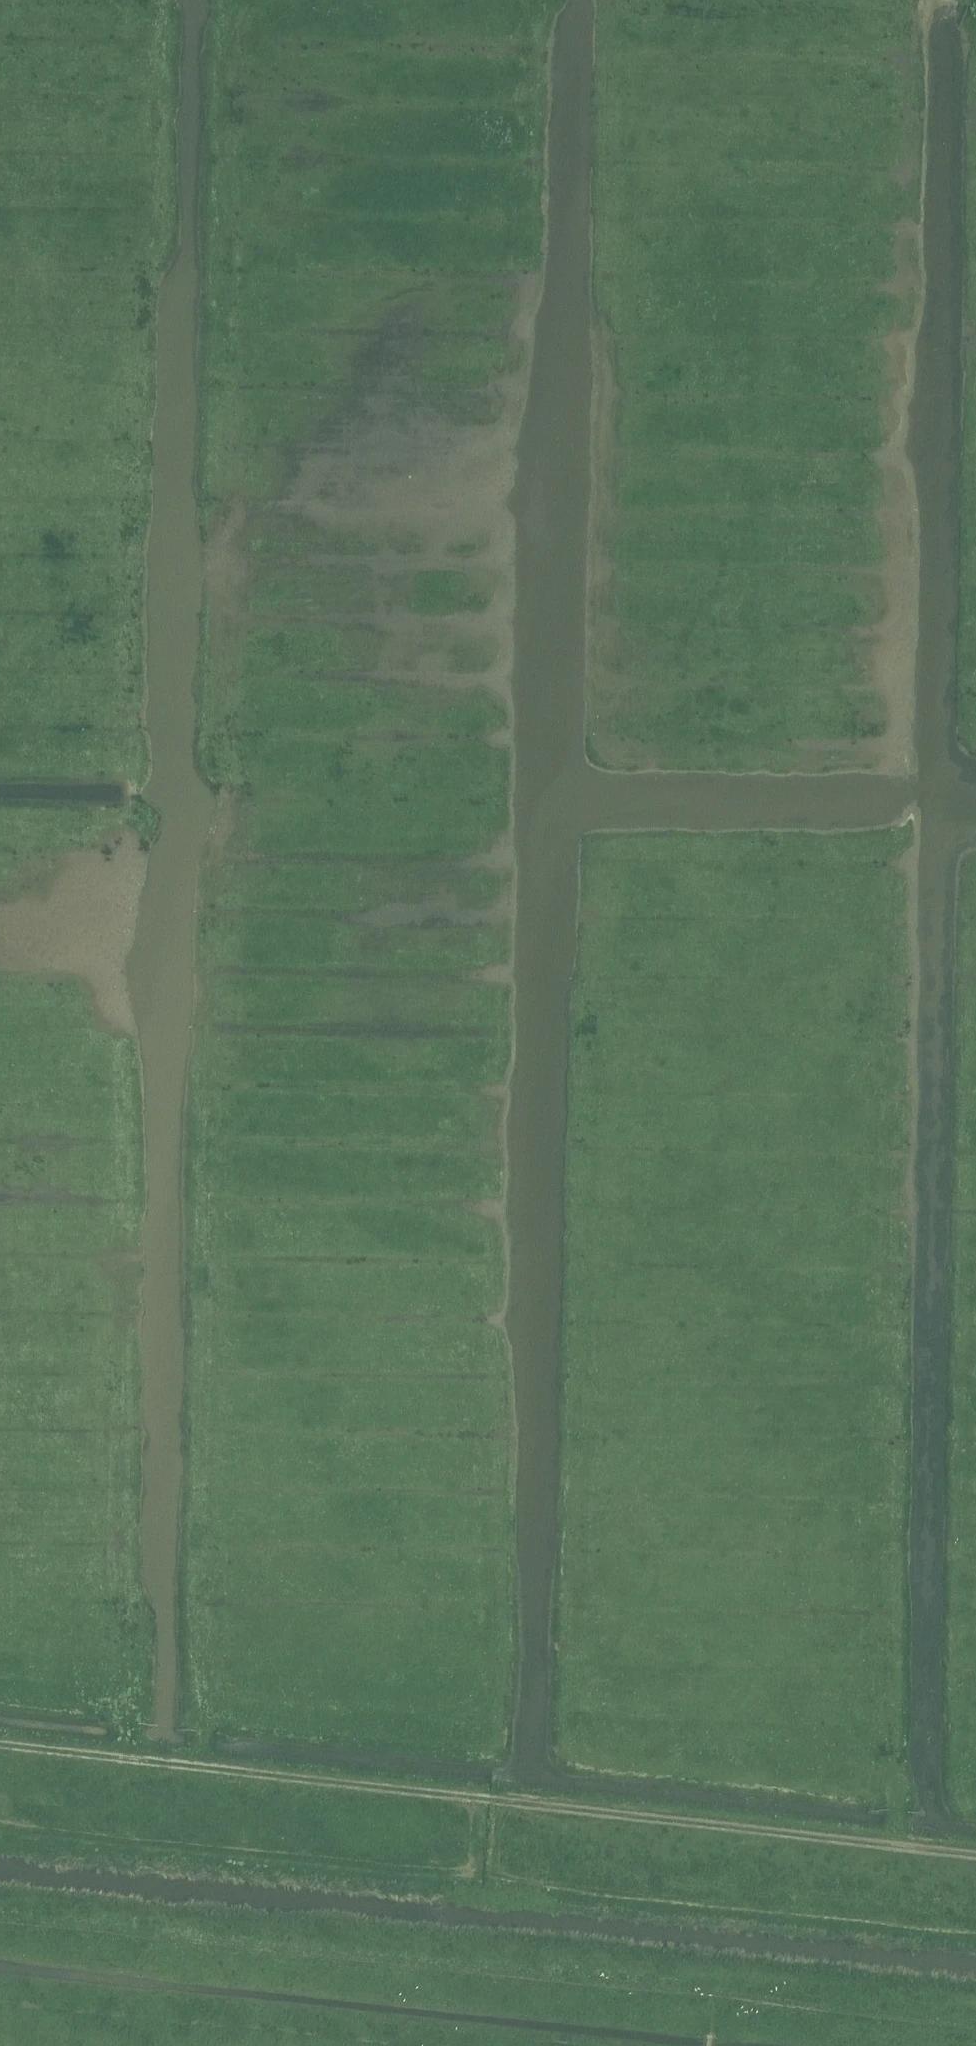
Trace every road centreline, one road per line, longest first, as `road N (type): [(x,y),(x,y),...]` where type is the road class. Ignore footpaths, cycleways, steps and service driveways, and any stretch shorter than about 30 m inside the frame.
road 1 (track): [(975,1856),(0,1748)]

